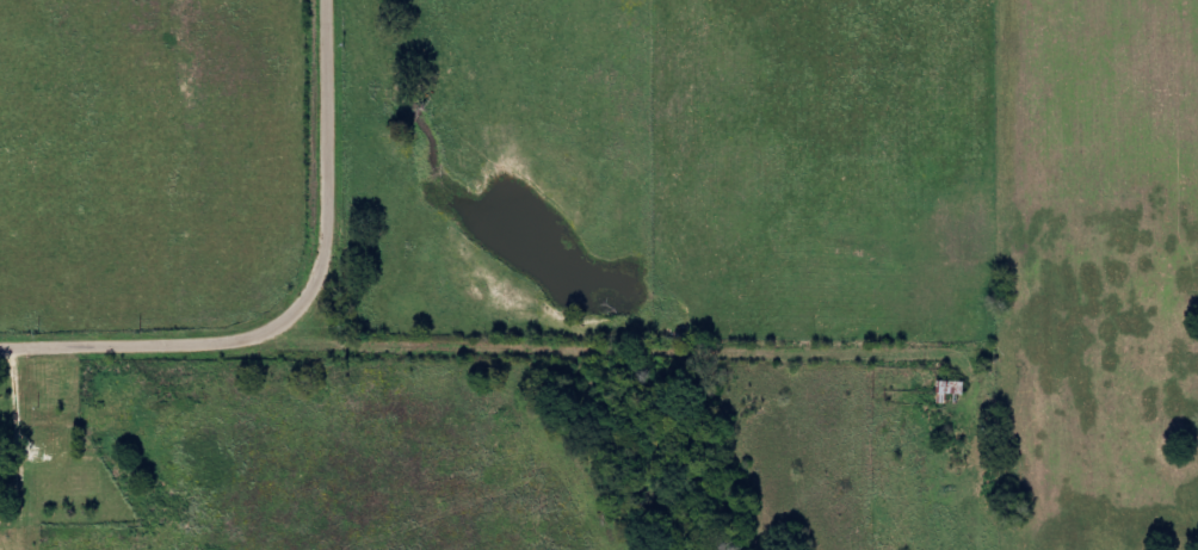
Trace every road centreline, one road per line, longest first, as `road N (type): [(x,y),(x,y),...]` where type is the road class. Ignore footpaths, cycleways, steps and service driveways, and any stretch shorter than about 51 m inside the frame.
road 1 (residential): [(0,347),(223,341),(268,329),(305,304),(334,240),(337,0)]

